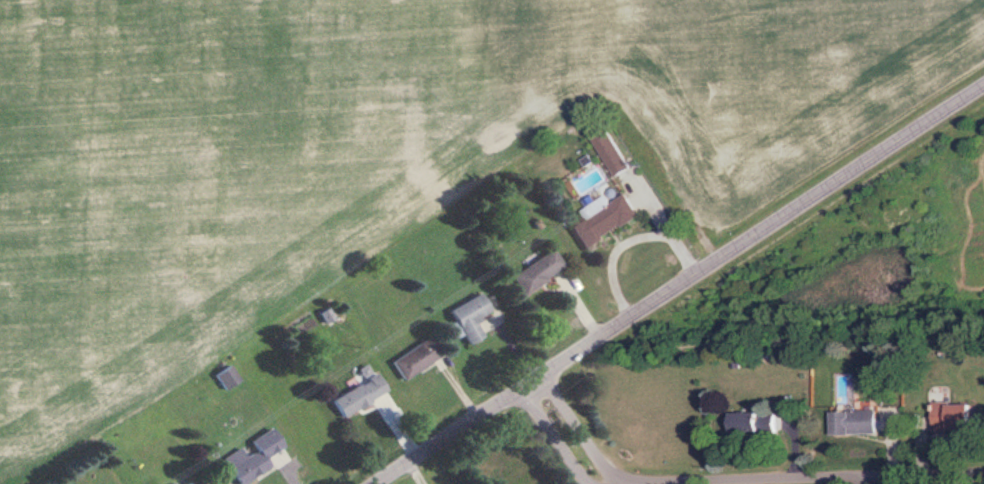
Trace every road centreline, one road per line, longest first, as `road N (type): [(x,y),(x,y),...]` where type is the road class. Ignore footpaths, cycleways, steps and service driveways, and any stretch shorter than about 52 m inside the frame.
road 1 (tertiary): [(372,483),(983,83)]
road 2 (residential): [(609,483),(531,378)]

